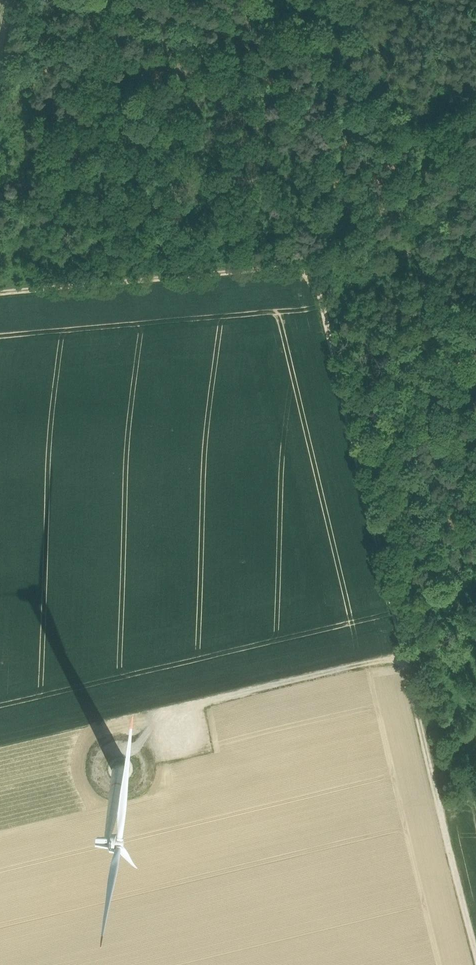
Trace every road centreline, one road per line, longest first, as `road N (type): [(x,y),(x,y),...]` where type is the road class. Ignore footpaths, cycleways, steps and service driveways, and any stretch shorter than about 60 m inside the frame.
road 1 (track): [(475,931),(331,268),(475,256)]
road 2 (track): [(415,652),(130,720)]

